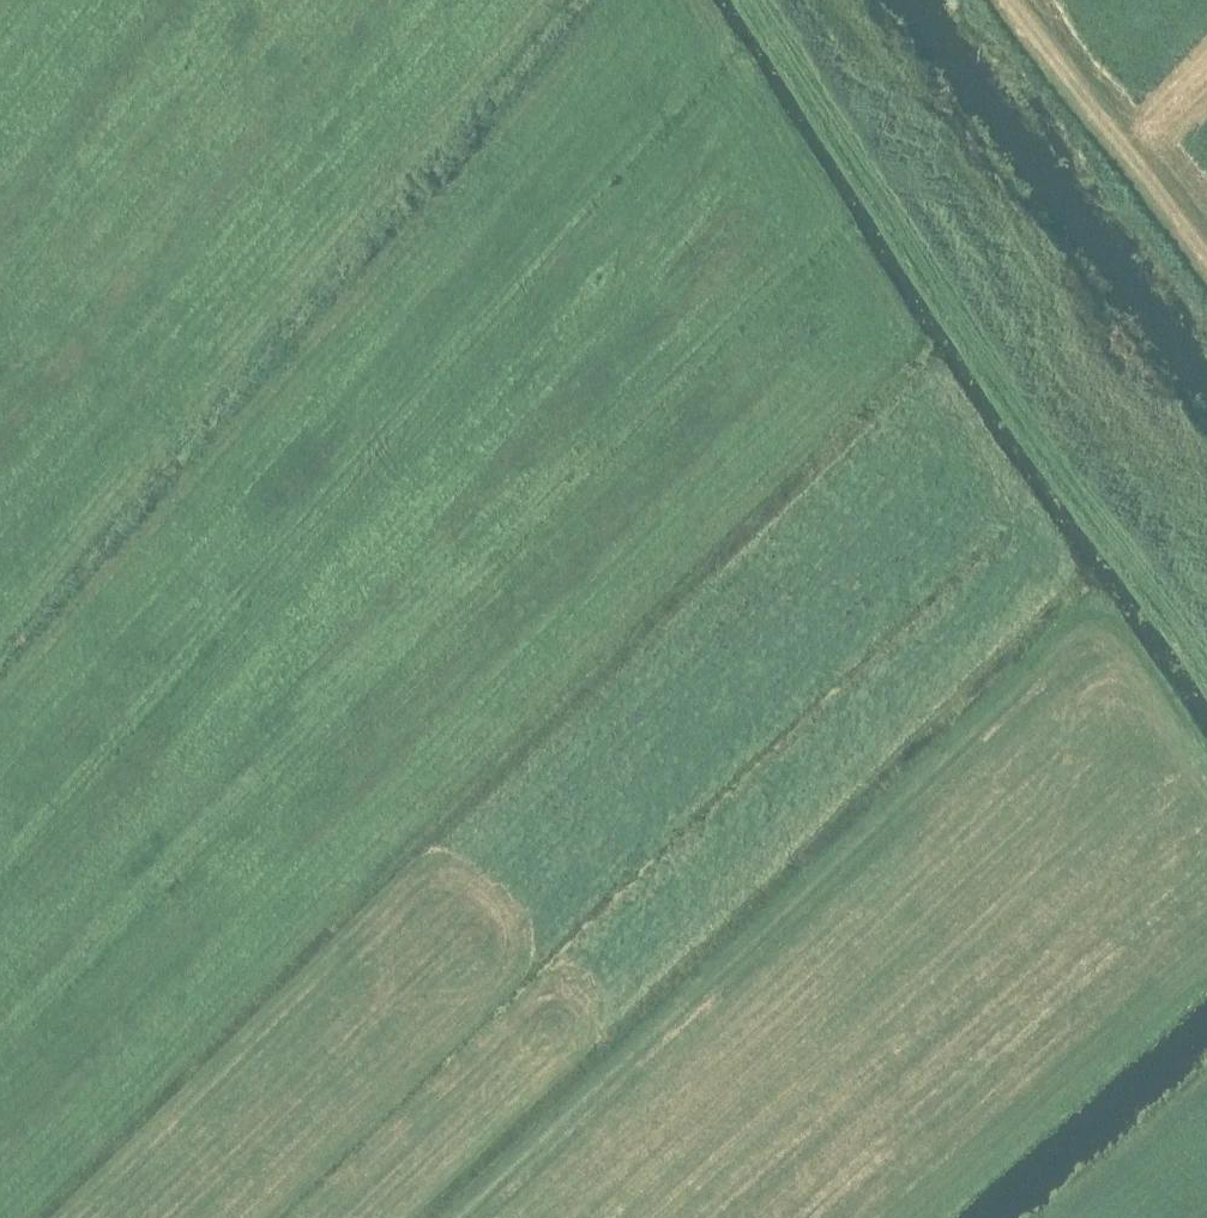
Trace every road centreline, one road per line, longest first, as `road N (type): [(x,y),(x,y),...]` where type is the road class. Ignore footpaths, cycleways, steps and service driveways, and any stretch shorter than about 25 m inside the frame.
road 1 (track): [(1206,264),(1007,0)]

